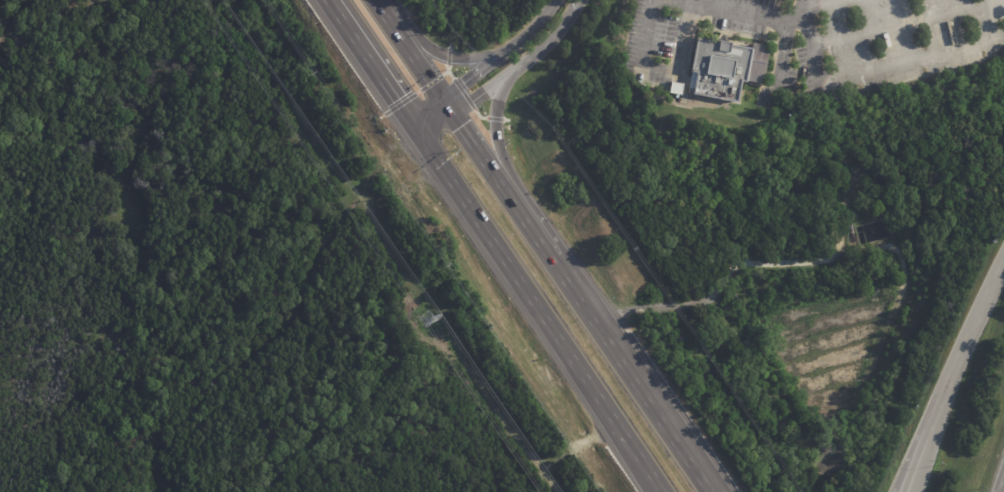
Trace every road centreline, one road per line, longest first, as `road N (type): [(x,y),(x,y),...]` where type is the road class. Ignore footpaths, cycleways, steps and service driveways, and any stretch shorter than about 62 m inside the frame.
road 1 (trunk): [(411,136),(653,491)]
road 2 (trunk): [(715,491),(556,256)]
road 3 (secondary): [(1003,260),(929,431)]
road 4 (trunk): [(319,0),(411,136)]

